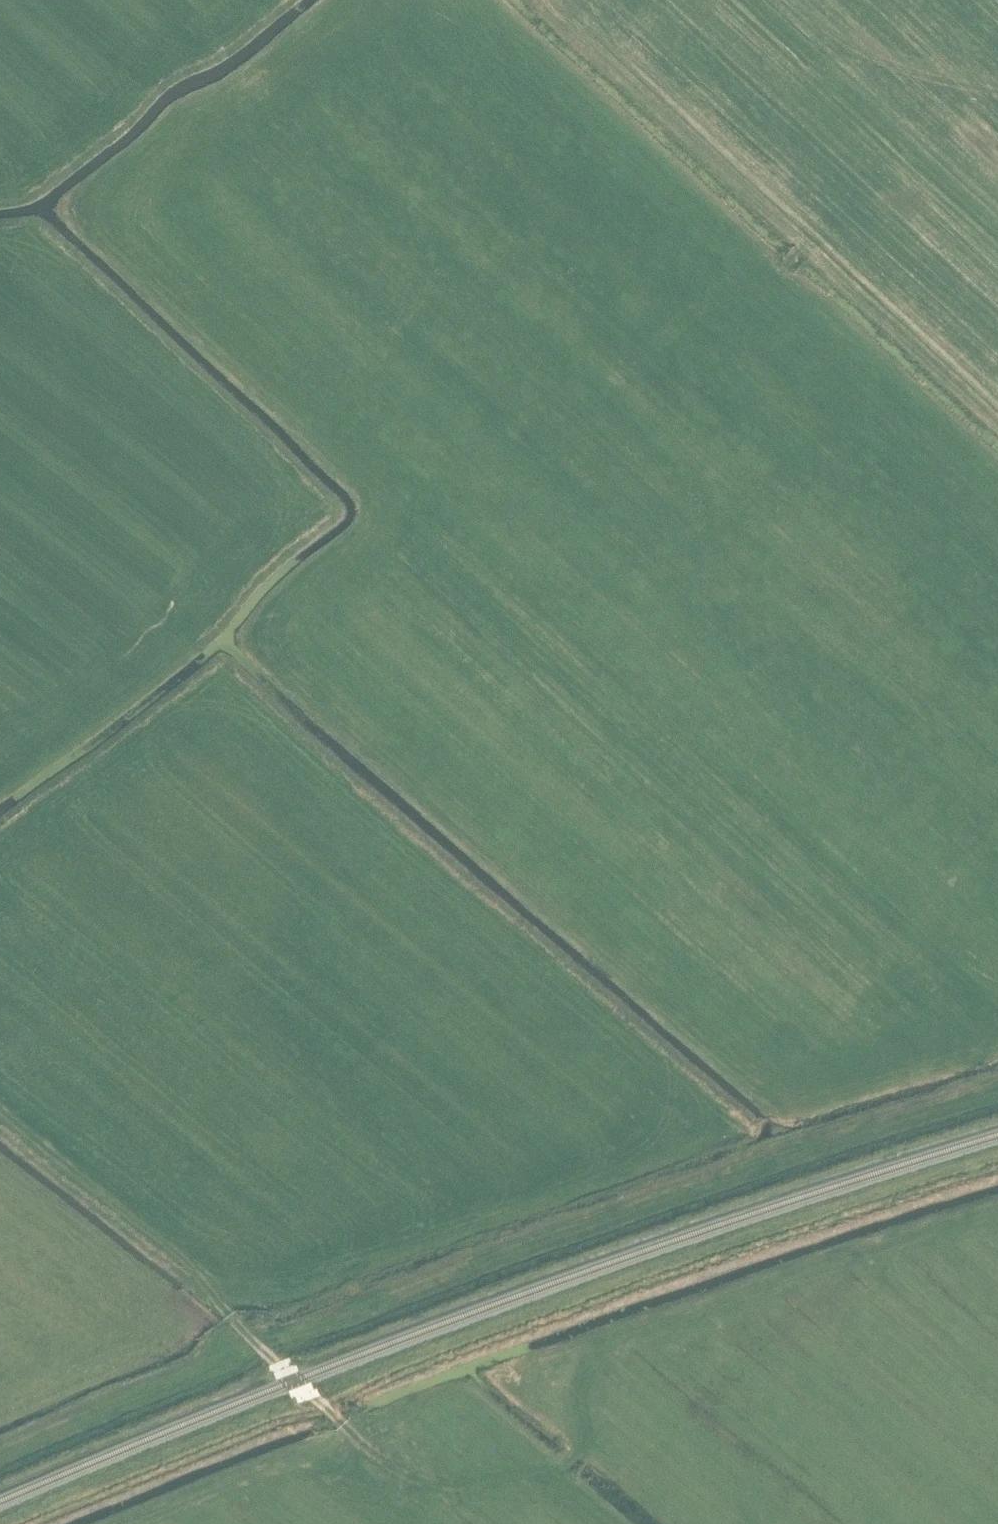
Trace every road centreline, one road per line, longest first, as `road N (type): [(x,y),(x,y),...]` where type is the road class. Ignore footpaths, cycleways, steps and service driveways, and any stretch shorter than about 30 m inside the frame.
road 1 (track): [(0,1106),(301,1379),(354,1443)]

